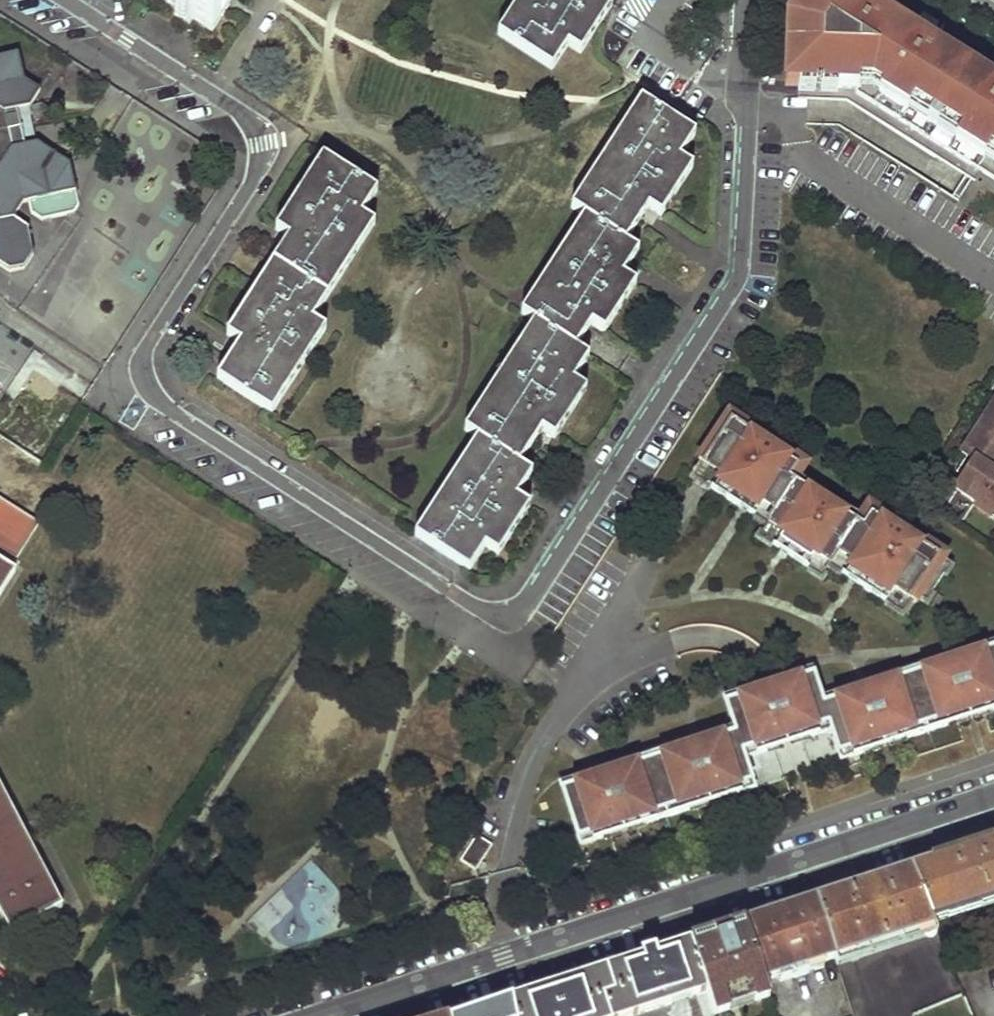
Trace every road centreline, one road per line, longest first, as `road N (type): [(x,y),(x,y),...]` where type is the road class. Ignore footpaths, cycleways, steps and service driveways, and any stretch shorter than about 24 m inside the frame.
road 1 (residential): [(66,0),(251,120),(266,141),(263,162),(143,350),(142,376),(161,405),(438,583),(487,612),(508,614),(533,596),(736,284),(751,0)]
road 2 (residential): [(993,795),(316,1015)]

